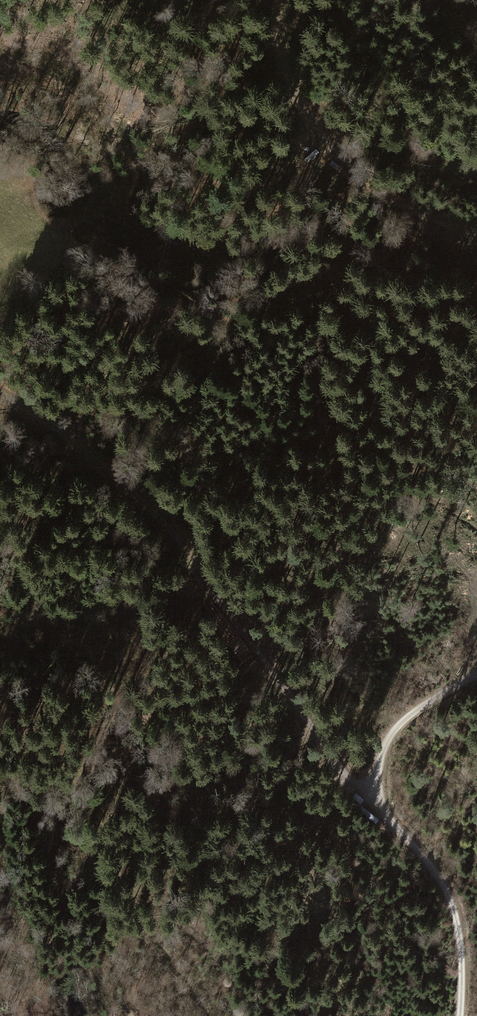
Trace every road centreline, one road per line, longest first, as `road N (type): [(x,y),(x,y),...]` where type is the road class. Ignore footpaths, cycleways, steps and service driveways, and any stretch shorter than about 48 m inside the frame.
road 1 (track): [(370,796),(317,741),(130,488),(52,424),(0,399)]
road 2 (track): [(459,1015),(461,957),(446,892),(370,796)]
road 3 (track): [(280,0),(279,50),(292,82),(336,150),(393,202)]
road 4 (track): [(370,796),(380,752),(398,720),(476,674)]

